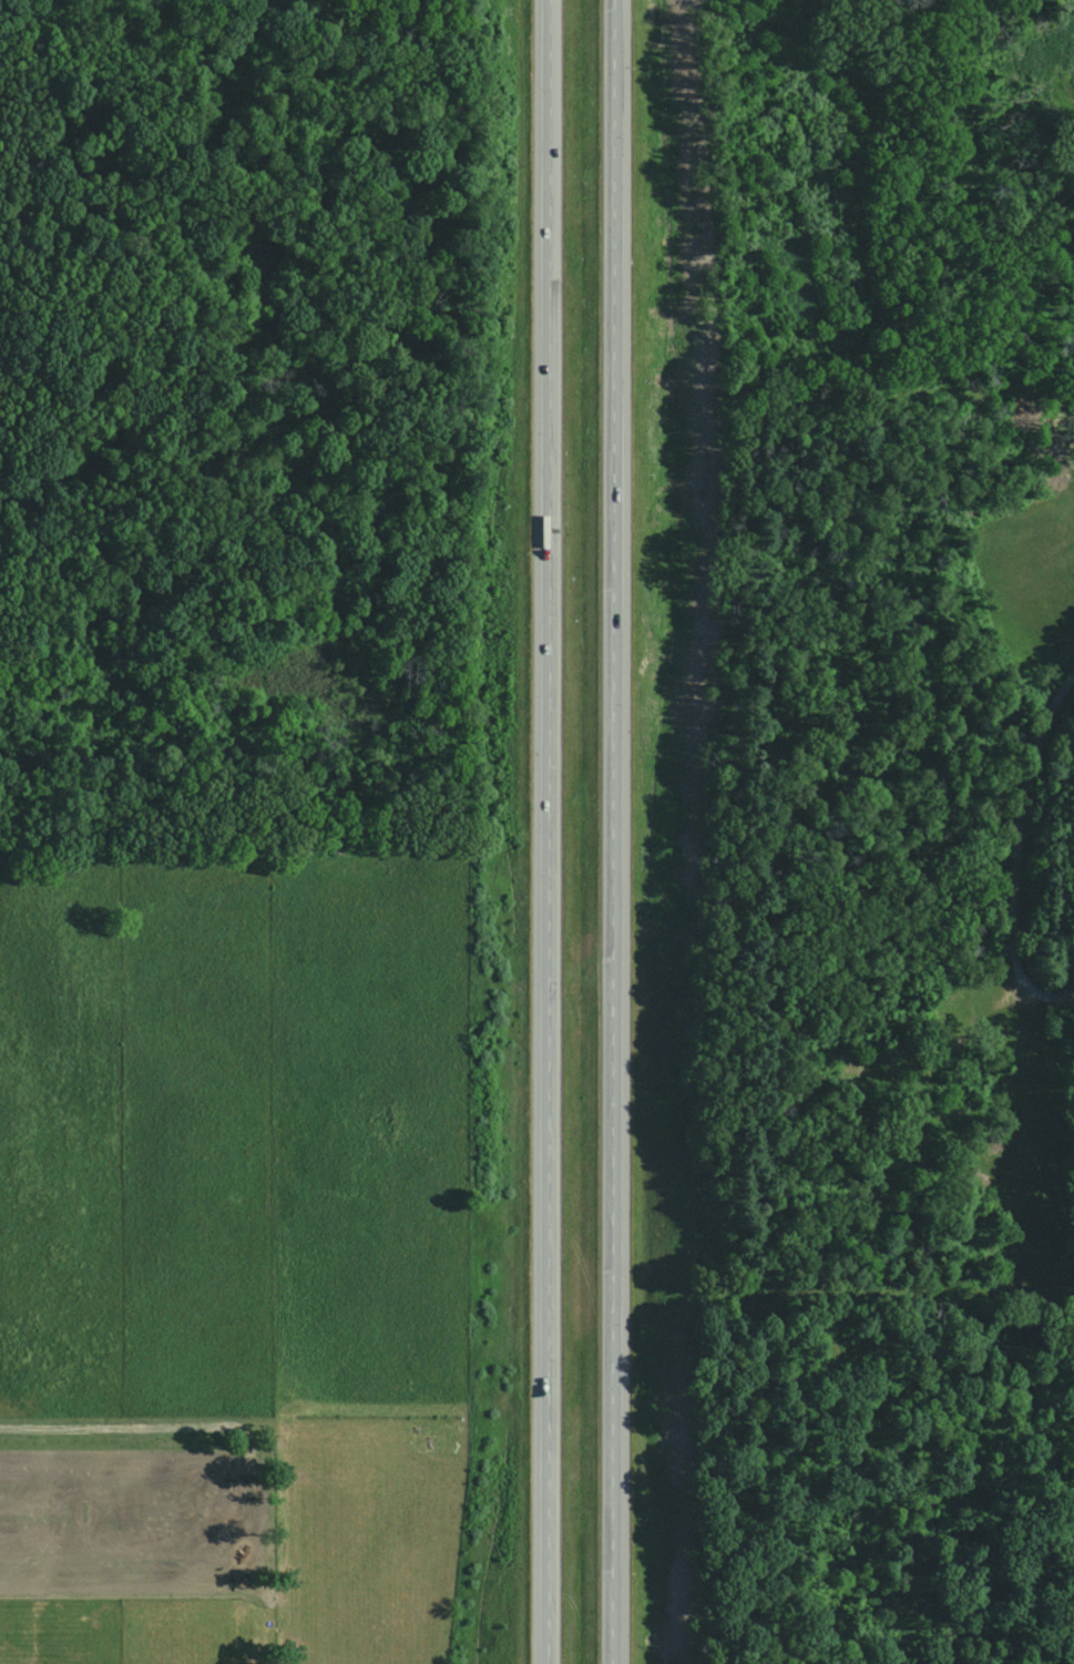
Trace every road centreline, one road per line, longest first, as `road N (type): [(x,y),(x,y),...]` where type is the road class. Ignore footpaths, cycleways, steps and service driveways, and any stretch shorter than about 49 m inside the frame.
road 1 (trunk): [(612,1663),(613,0)]
road 2 (trunk): [(550,0),(549,1663)]

